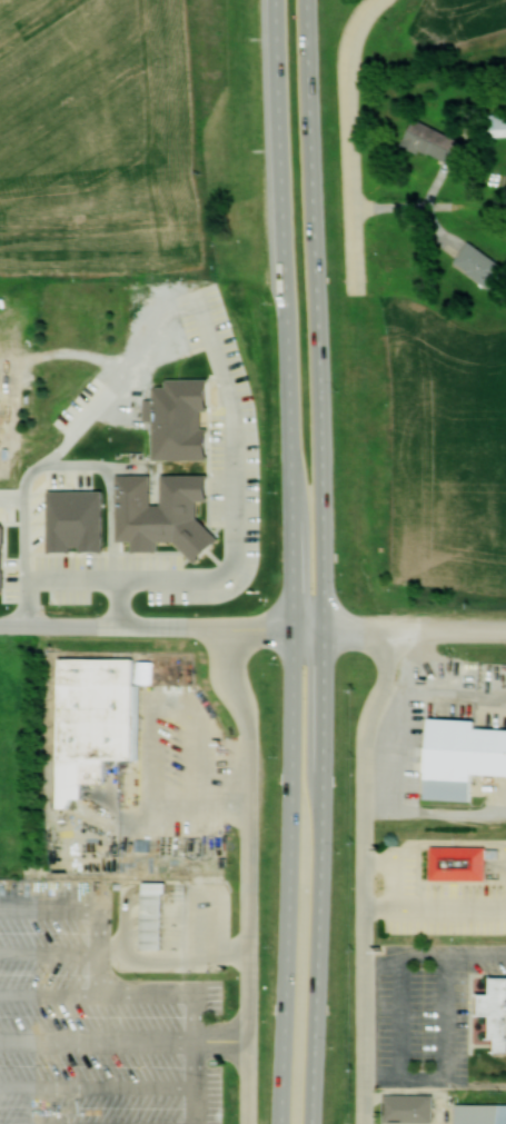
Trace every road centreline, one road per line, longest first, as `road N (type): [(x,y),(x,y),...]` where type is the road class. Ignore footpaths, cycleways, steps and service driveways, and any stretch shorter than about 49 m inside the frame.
road 1 (trunk): [(314,1123),(328,593),(312,128)]
road 2 (residential): [(216,626),(216,659),(250,749),(246,1123)]
road 3 (residential): [(370,1123),(366,734),(399,627)]
road 4 (trunk): [(295,626),(283,1123)]
road 5 (trunk): [(280,135),(295,626)]
road 6 (residential): [(328,626),(0,625)]
road 7 (residential): [(346,281),(340,62),(363,0)]
road 8 (residential): [(505,629),(328,626)]
road 9 (trunk): [(277,0),(280,135)]
road 10 (trunk): [(312,128),(308,0)]

